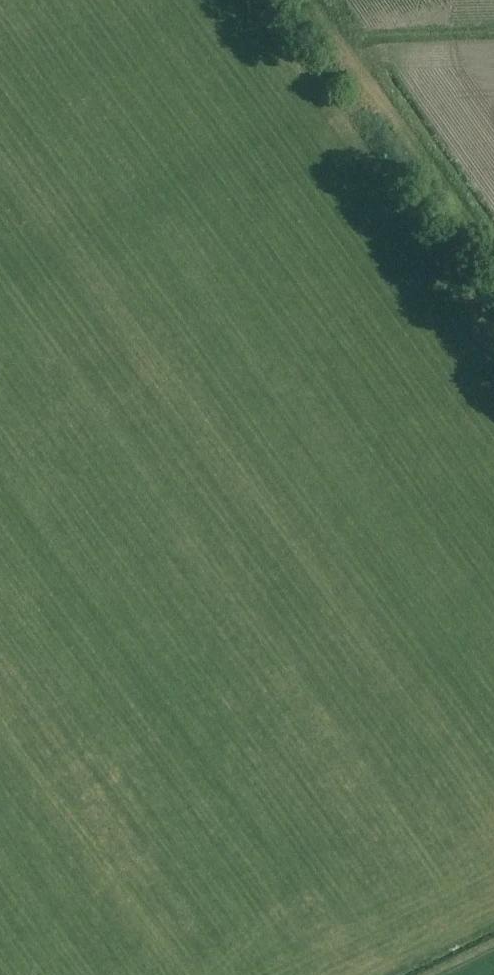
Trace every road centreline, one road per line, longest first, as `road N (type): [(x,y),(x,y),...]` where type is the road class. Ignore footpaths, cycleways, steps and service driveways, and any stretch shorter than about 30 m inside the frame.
road 1 (track): [(493,266),(298,0)]

